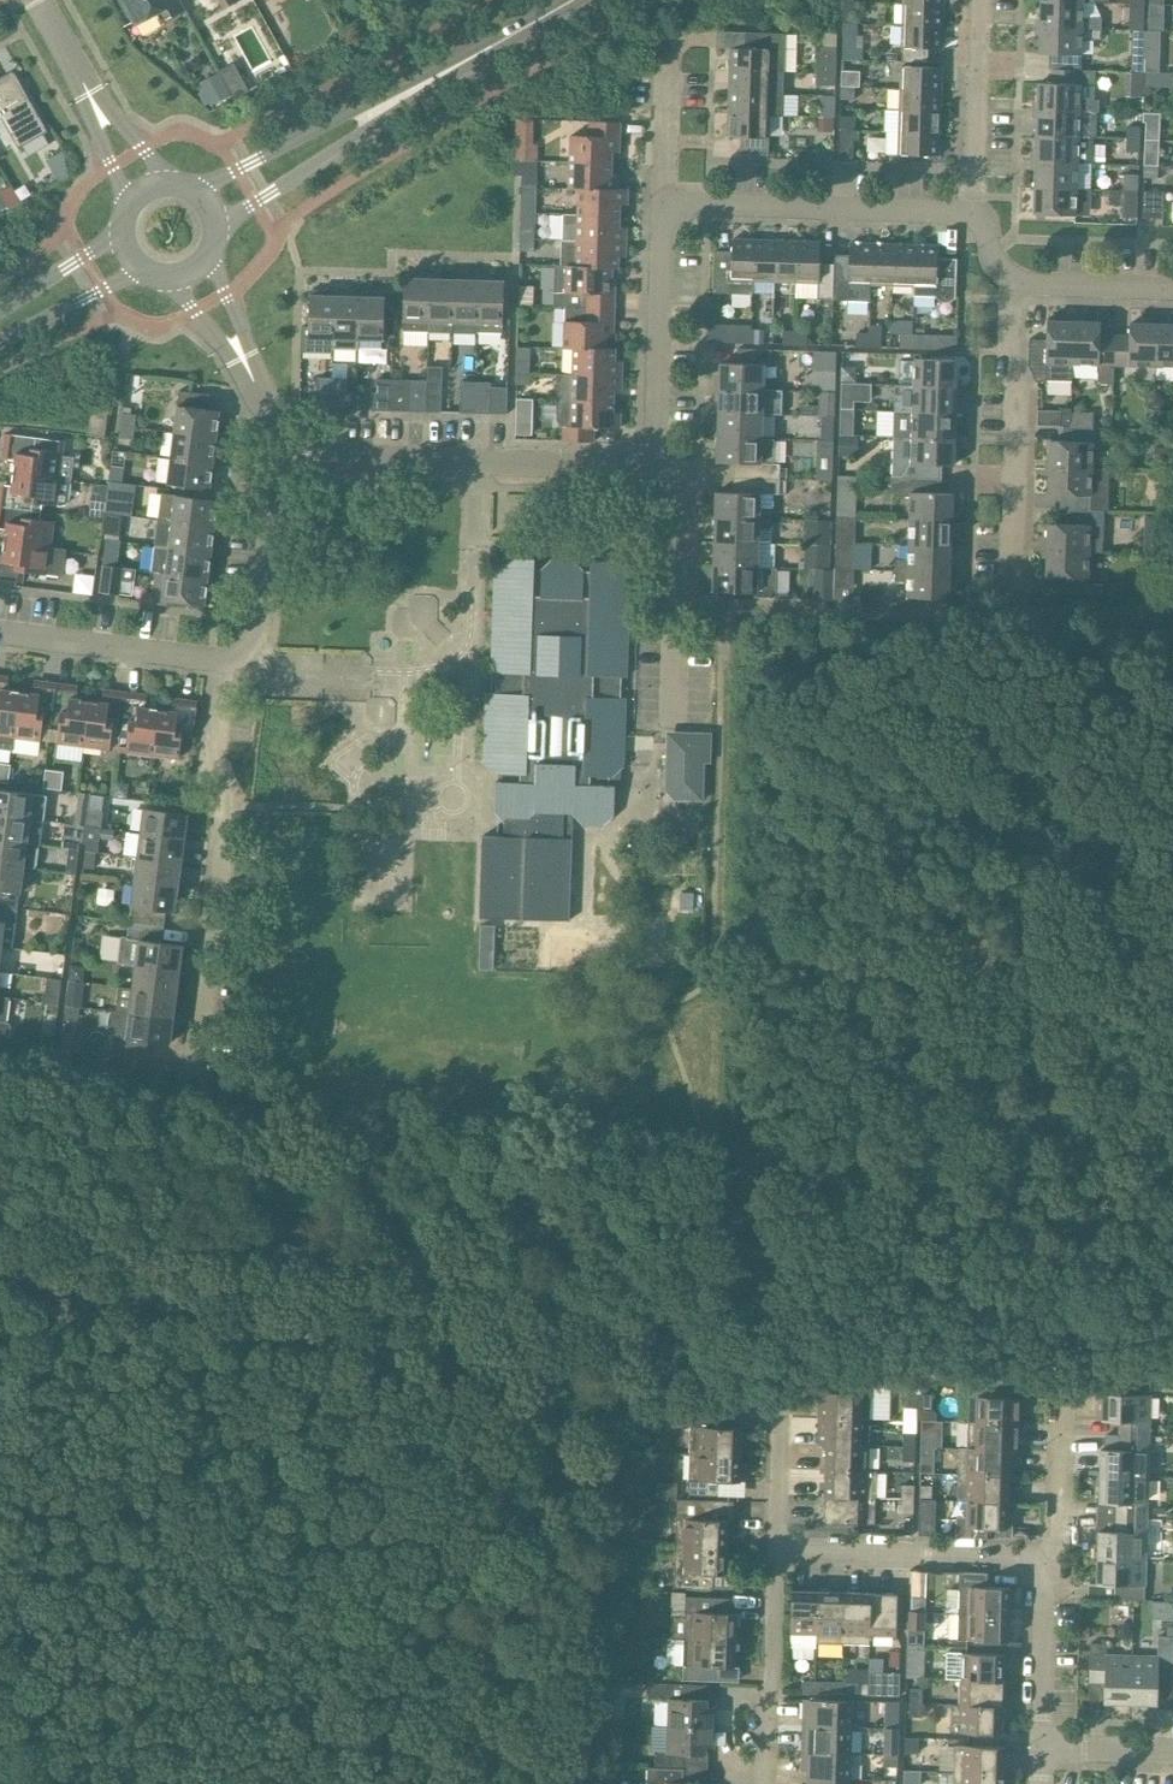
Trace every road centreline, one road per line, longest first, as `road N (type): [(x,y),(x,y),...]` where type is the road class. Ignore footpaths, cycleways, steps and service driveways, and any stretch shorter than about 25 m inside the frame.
road 1 (residential): [(191,1074),(224,830),(211,739),(226,663)]
road 2 (residential): [(650,469),(281,455)]
road 3 (residential): [(1005,604),(1018,386),(1006,352),(1009,281)]
road 4 (residential): [(970,216),(662,207)]
road 5 (residential): [(775,1548),(1048,1559)]
road 6 (residential): [(650,469),(662,207)]
road 7 (residential): [(672,721),(674,513),(650,469)]
road 8 (residential): [(763,1783),(775,1548)]
road 9 (tertiary): [(403,97),(351,112),(195,193)]
road 10 (tertiary): [(216,228),(363,135),(403,97)]
road 11 (residential): [(226,663),(0,634)]
road 12 (residential): [(226,663),(257,635),(281,455)]
road 13 (residential): [(970,216),(979,0)]
road 14 (tertiary): [(403,97),(574,0)]
road 15 (residential): [(1037,1752),(1048,1559)]
road 16 (residential): [(1048,1559),(1062,1382)]
road 17 (residential): [(775,1548),(781,1379)]
road 18 (residential): [(662,207),(667,43)]
road 19 (residential): [(1172,291),(1009,281)]
road 20 (tertiary): [(0,341),(143,270)]
road 21 (tertiary): [(123,230),(0,310)]
road 22 (residential): [(1037,1752),(1172,1755)]
road 23 (residential): [(173,185),(89,94)]
road 24 (residential): [(89,94),(130,207)]

